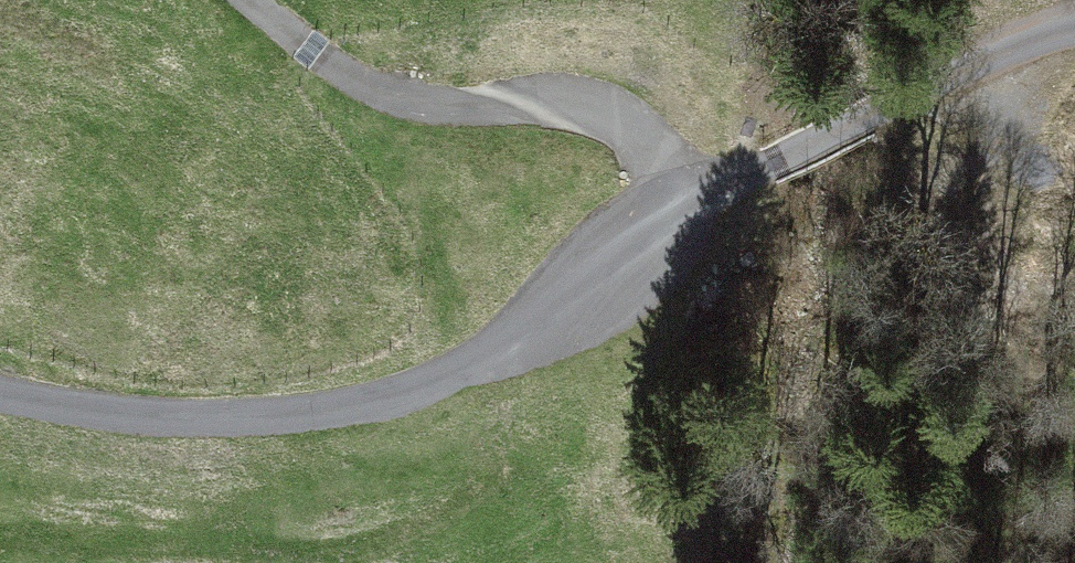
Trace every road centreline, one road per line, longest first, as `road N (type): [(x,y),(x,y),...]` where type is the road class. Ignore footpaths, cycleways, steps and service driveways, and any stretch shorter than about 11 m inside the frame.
road 1 (track): [(679,185),(540,316),(489,357),(423,387),(272,416),(100,412),(0,396)]
road 2 (track): [(679,185),(619,120),(584,107),(483,109),(390,94),(306,46),(249,0)]
road 3 (track): [(1074,24),(1062,23),(971,76),(679,185)]

